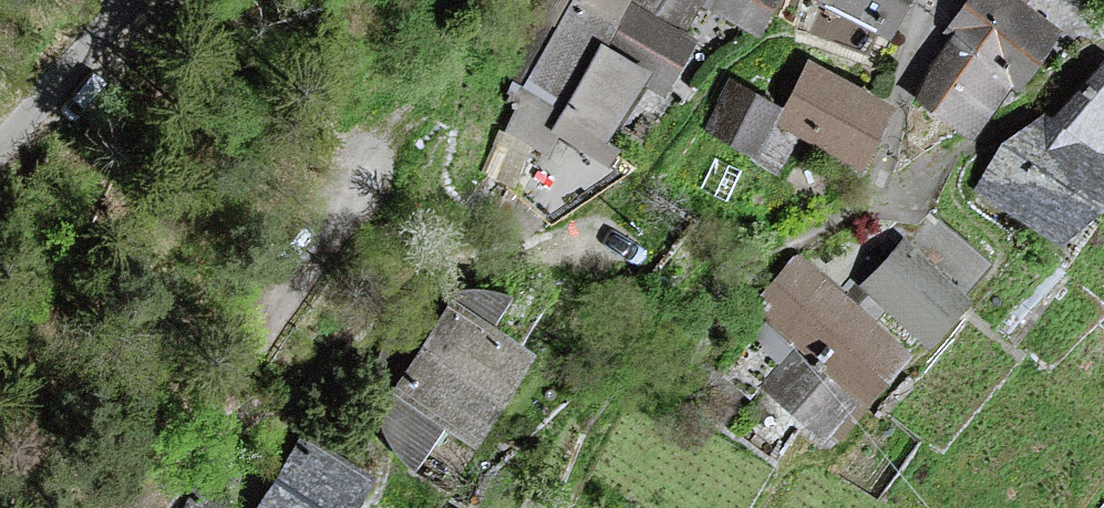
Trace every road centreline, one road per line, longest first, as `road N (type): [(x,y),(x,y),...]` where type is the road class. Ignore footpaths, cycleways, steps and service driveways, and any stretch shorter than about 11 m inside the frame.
road 1 (residential): [(929,0),(893,135),(897,190),(734,264),(634,265),(536,251)]
road 2 (track): [(536,251),(395,294),(244,443),(156,507)]
road 3 (unclassified): [(139,0),(0,164)]

